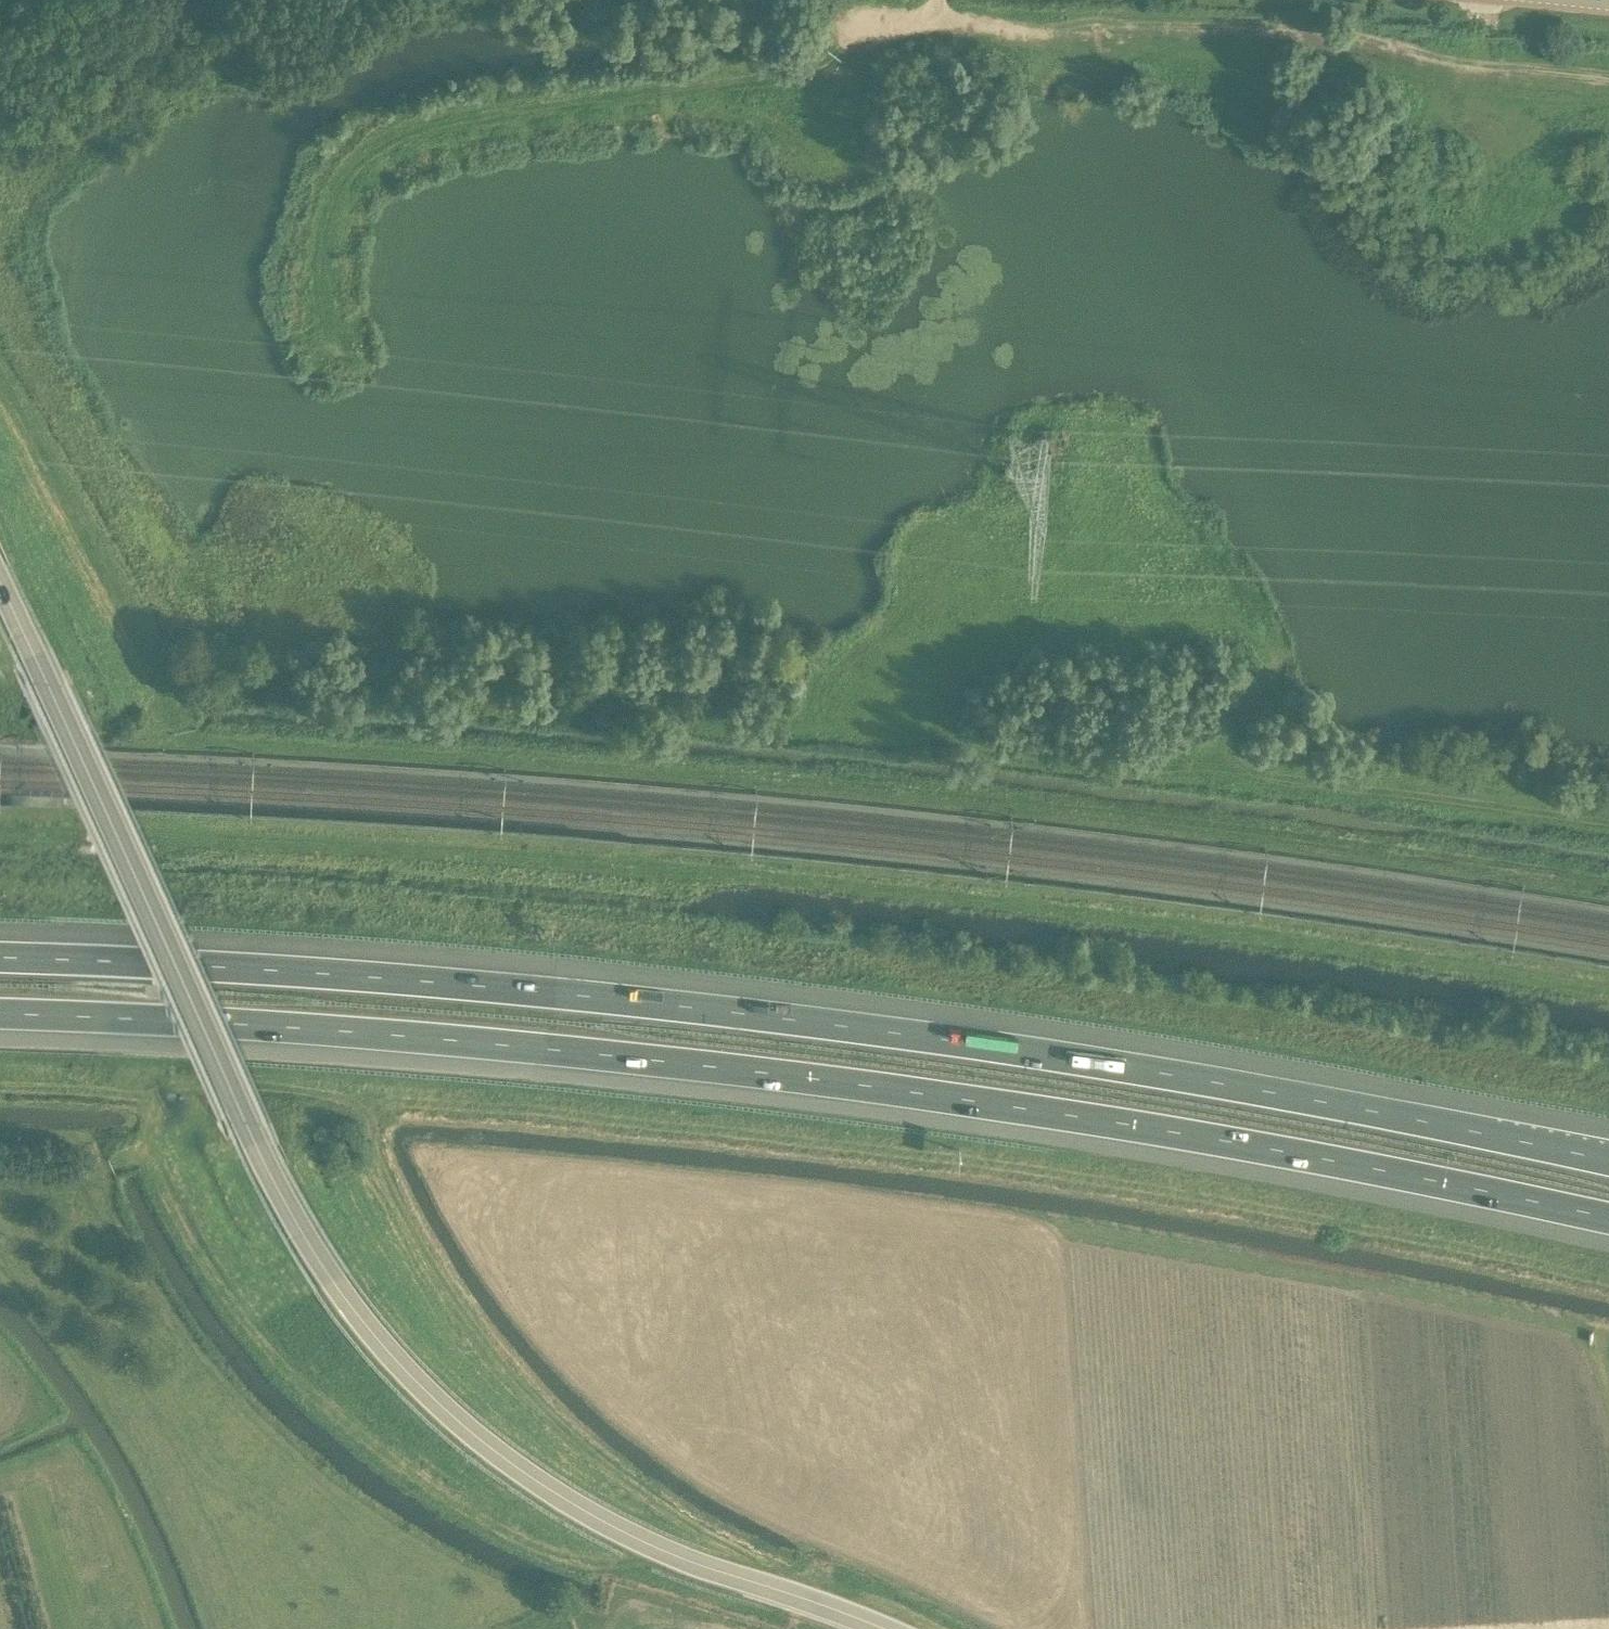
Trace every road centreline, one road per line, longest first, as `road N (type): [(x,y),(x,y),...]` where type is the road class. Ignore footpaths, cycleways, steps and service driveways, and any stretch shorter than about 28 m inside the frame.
road 1 (motorway): [(1608,1161),(1154,1071),(845,1024),(279,971),(0,958)]
road 2 (motorway): [(0,1013),(276,1028),(838,1083),(1147,1128),(1608,1218)]
road 3 (unclassified): [(875,1628),(712,1572),(577,1509),(425,1391),(386,1349),(345,1299),(275,1183),(0,583)]

